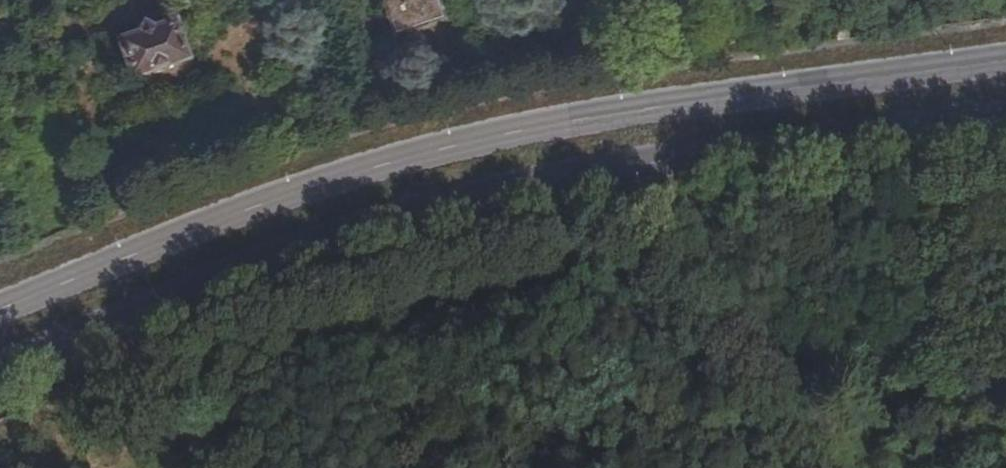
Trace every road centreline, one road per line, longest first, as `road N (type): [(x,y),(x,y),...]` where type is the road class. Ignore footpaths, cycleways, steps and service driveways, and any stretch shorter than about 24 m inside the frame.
road 1 (primary): [(0,369),(275,257),(411,214),(746,144),(1005,111)]
road 2 (primary): [(1005,60),(648,107),(481,140),(337,179),(0,309)]

